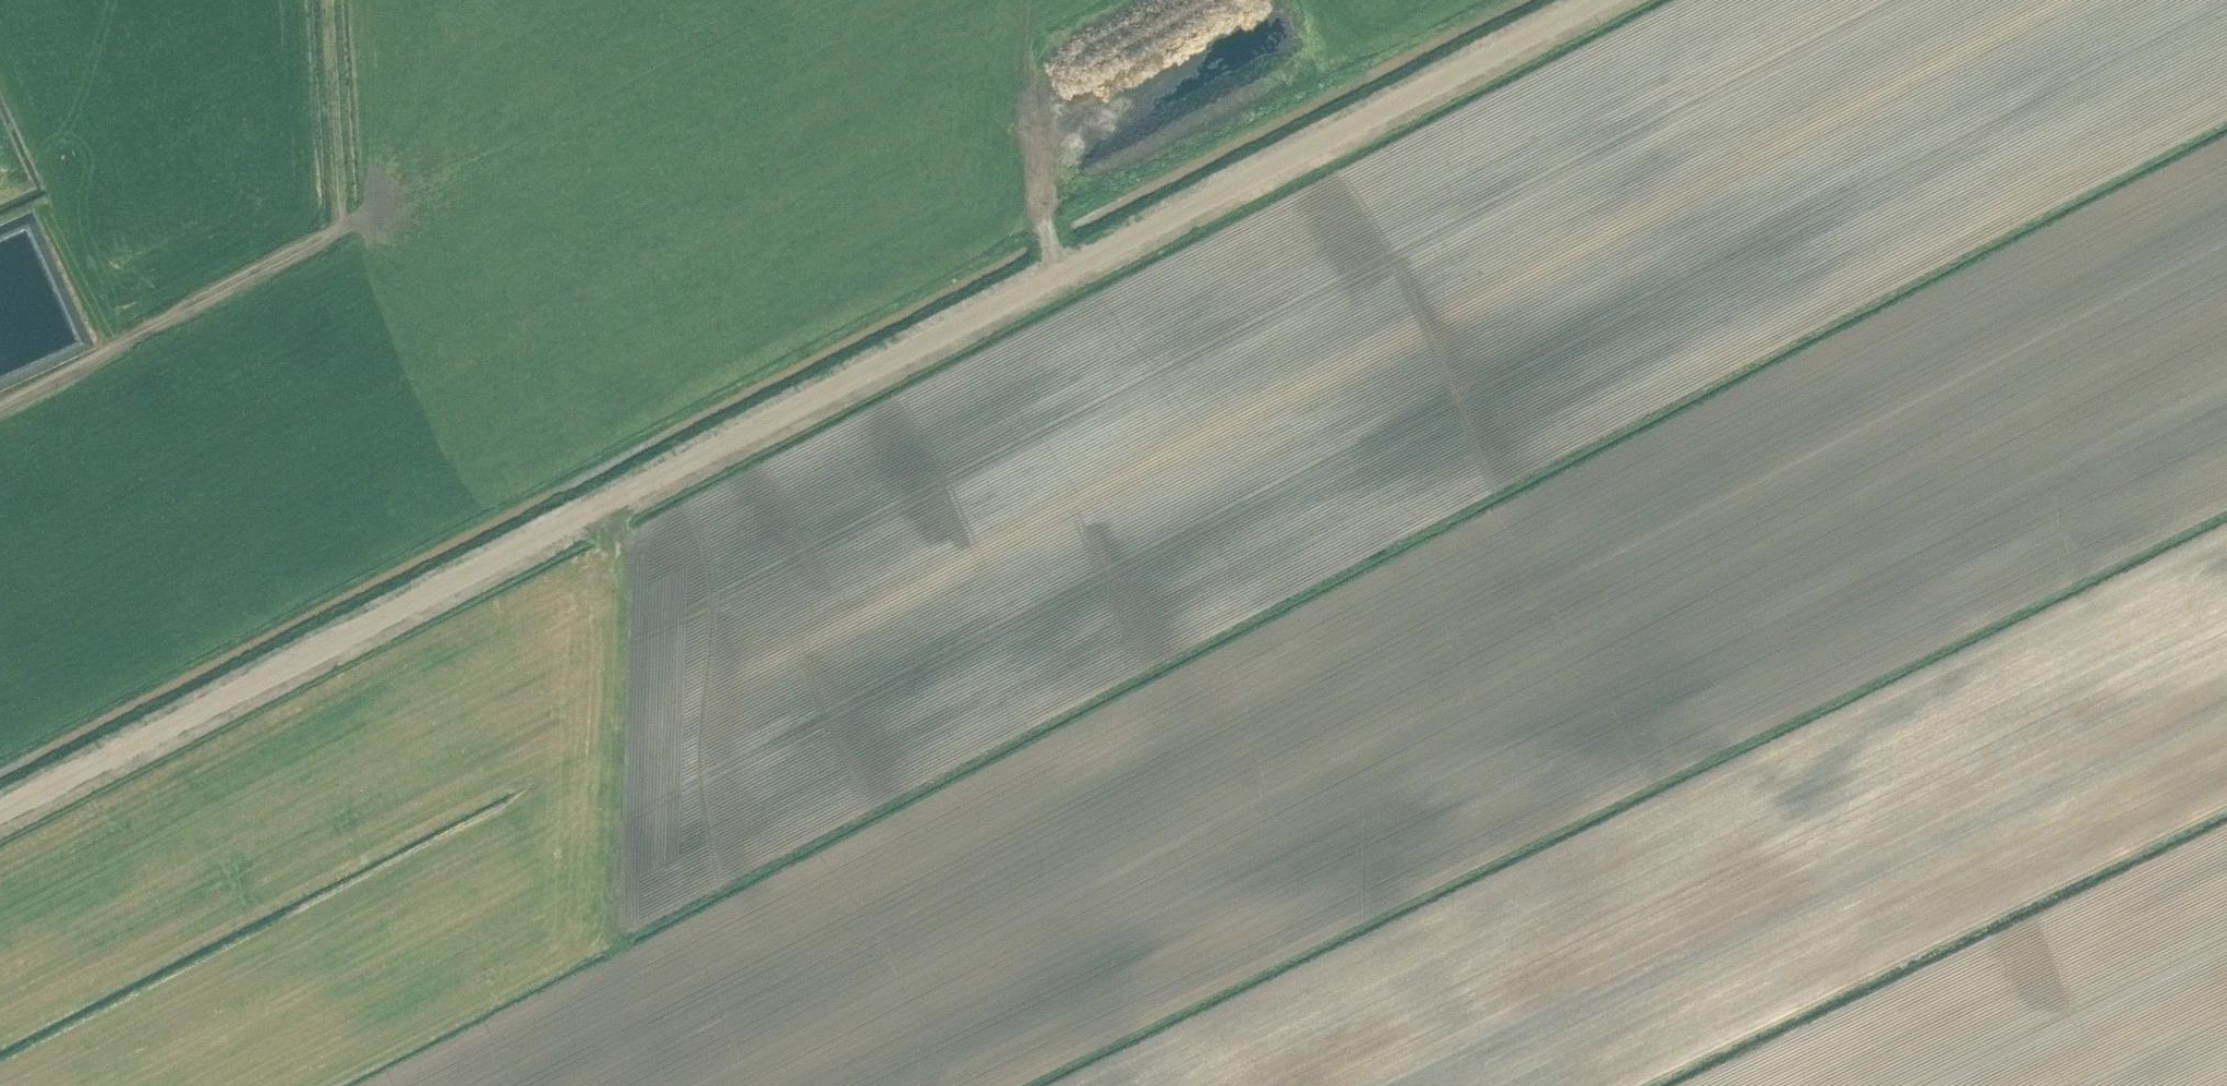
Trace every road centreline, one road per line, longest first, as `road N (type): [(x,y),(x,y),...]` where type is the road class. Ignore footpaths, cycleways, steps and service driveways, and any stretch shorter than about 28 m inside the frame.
road 1 (track): [(0,807),(1592,0)]

